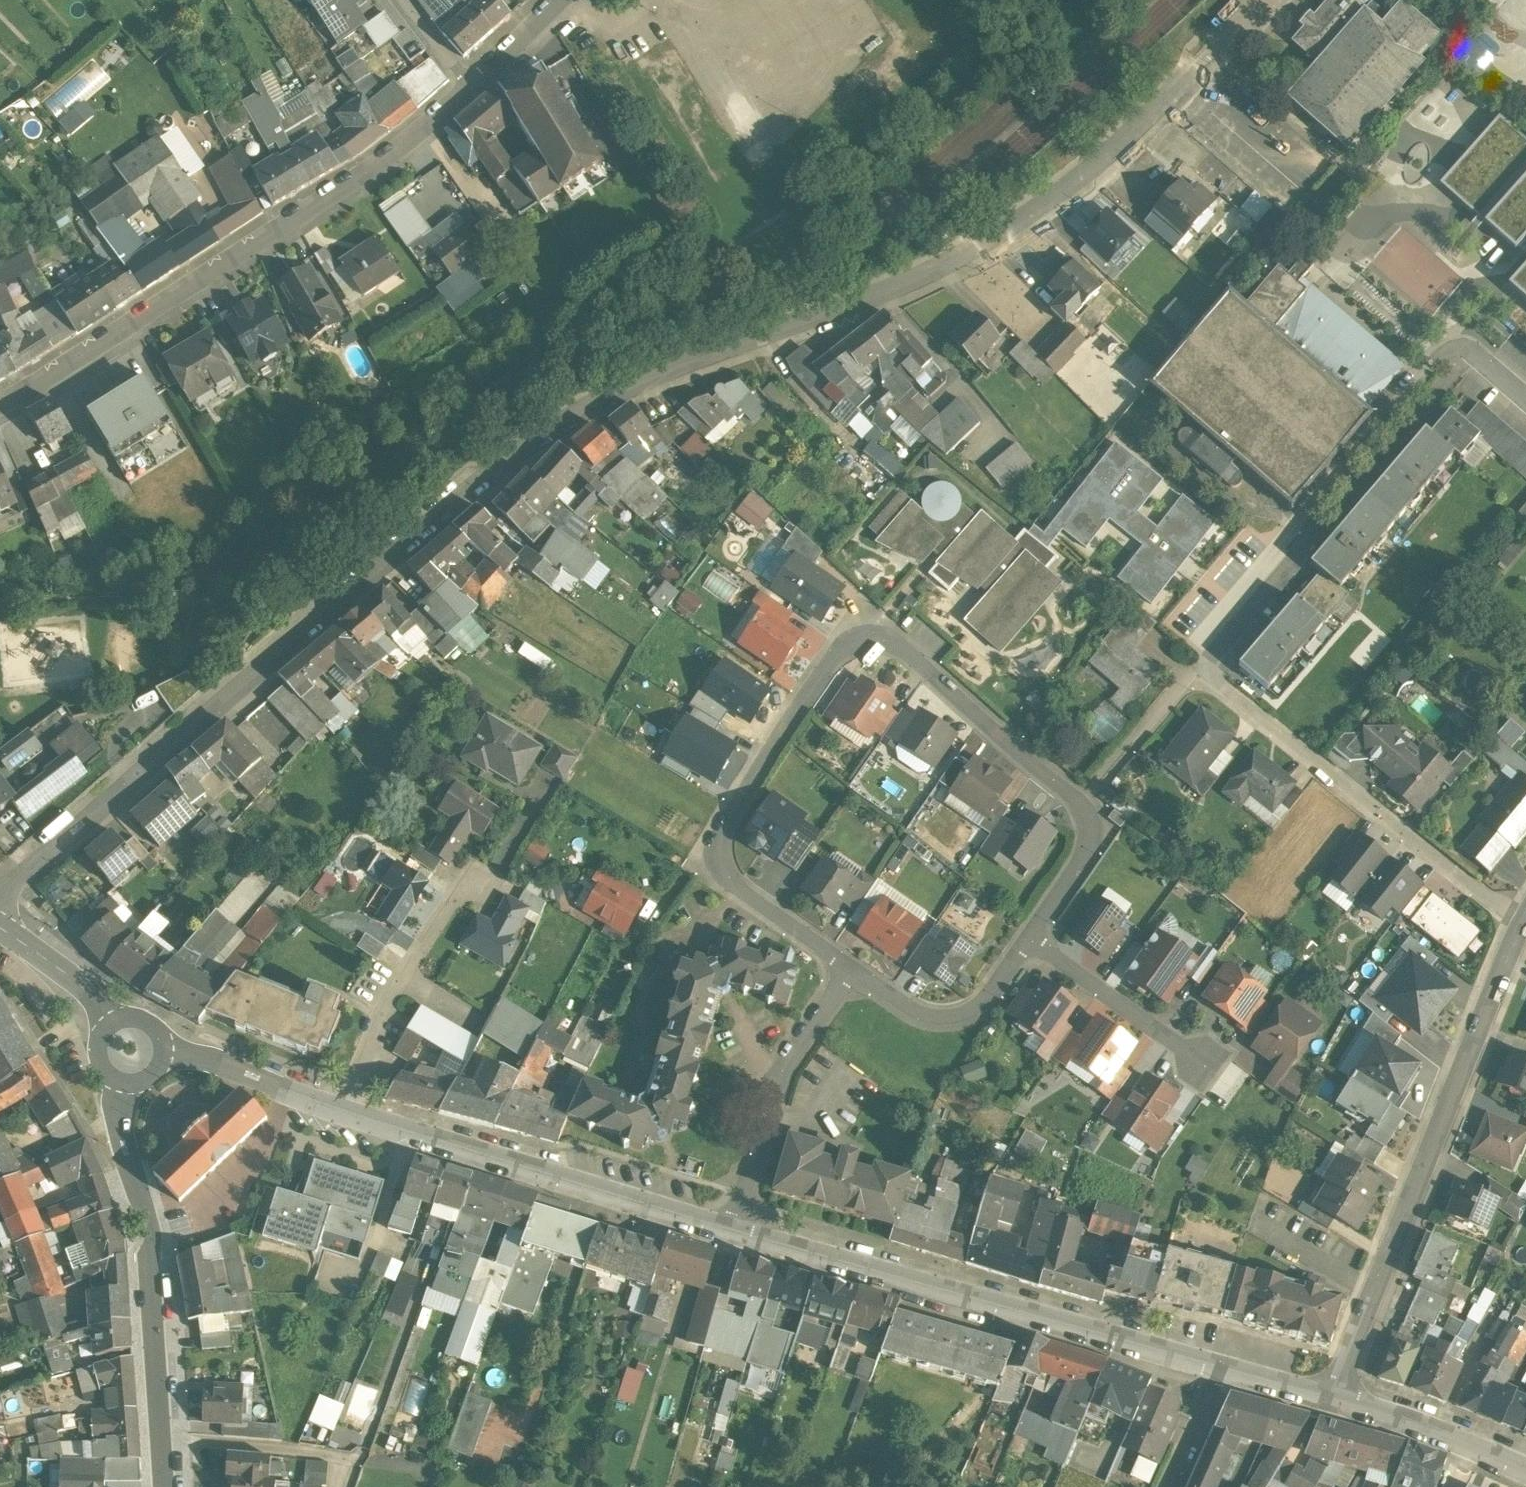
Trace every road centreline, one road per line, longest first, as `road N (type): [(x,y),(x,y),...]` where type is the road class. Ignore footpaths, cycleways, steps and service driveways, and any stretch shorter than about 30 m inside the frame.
road 1 (residential): [(1210,53),(1095,164),(999,234),(868,299),(641,384),(545,435),(402,548),(0,897)]
road 2 (residential): [(720,867),(720,840),(777,736),(840,647),(865,635),(889,637),(1090,825),(1082,871),(1031,938)]
road 3 (residential): [(468,87),(317,205),(67,367),(0,400)]
road 4 (residential): [(1334,1394),(1525,908)]
road 5 (residential): [(1220,1371),(736,1226)]
road 6 (residential): [(1199,674),(1471,348)]
road 7 (tertiary): [(126,1080),(121,1125),(150,1244),(166,1486)]
road 8 (residential): [(736,1226),(347,1107)]
road 9 (residential): [(736,1226),(775,1084),(848,971)]
road 10 (residential): [(347,1107),(392,990),(470,880)]
road 11 (residential): [(1031,938),(978,1010),(960,1018),(927,1019),(848,971)]
road 12 (residential): [(1031,938),(1204,1065)]
road 13 (residential): [(1525,1466),(1334,1394)]
road 14 (residential): [(347,1107),(191,1055),(159,1057)]
road 15 (residential): [(848,971),(720,867)]
road 16 (tertiary): [(0,924),(90,990),(114,1024)]
road 17 (residential): [(1220,1371),(1168,1486)]
road 18 (residential): [(558,0),(468,87)]
road 19 (residential): [(642,943),(692,863),(720,867)]

